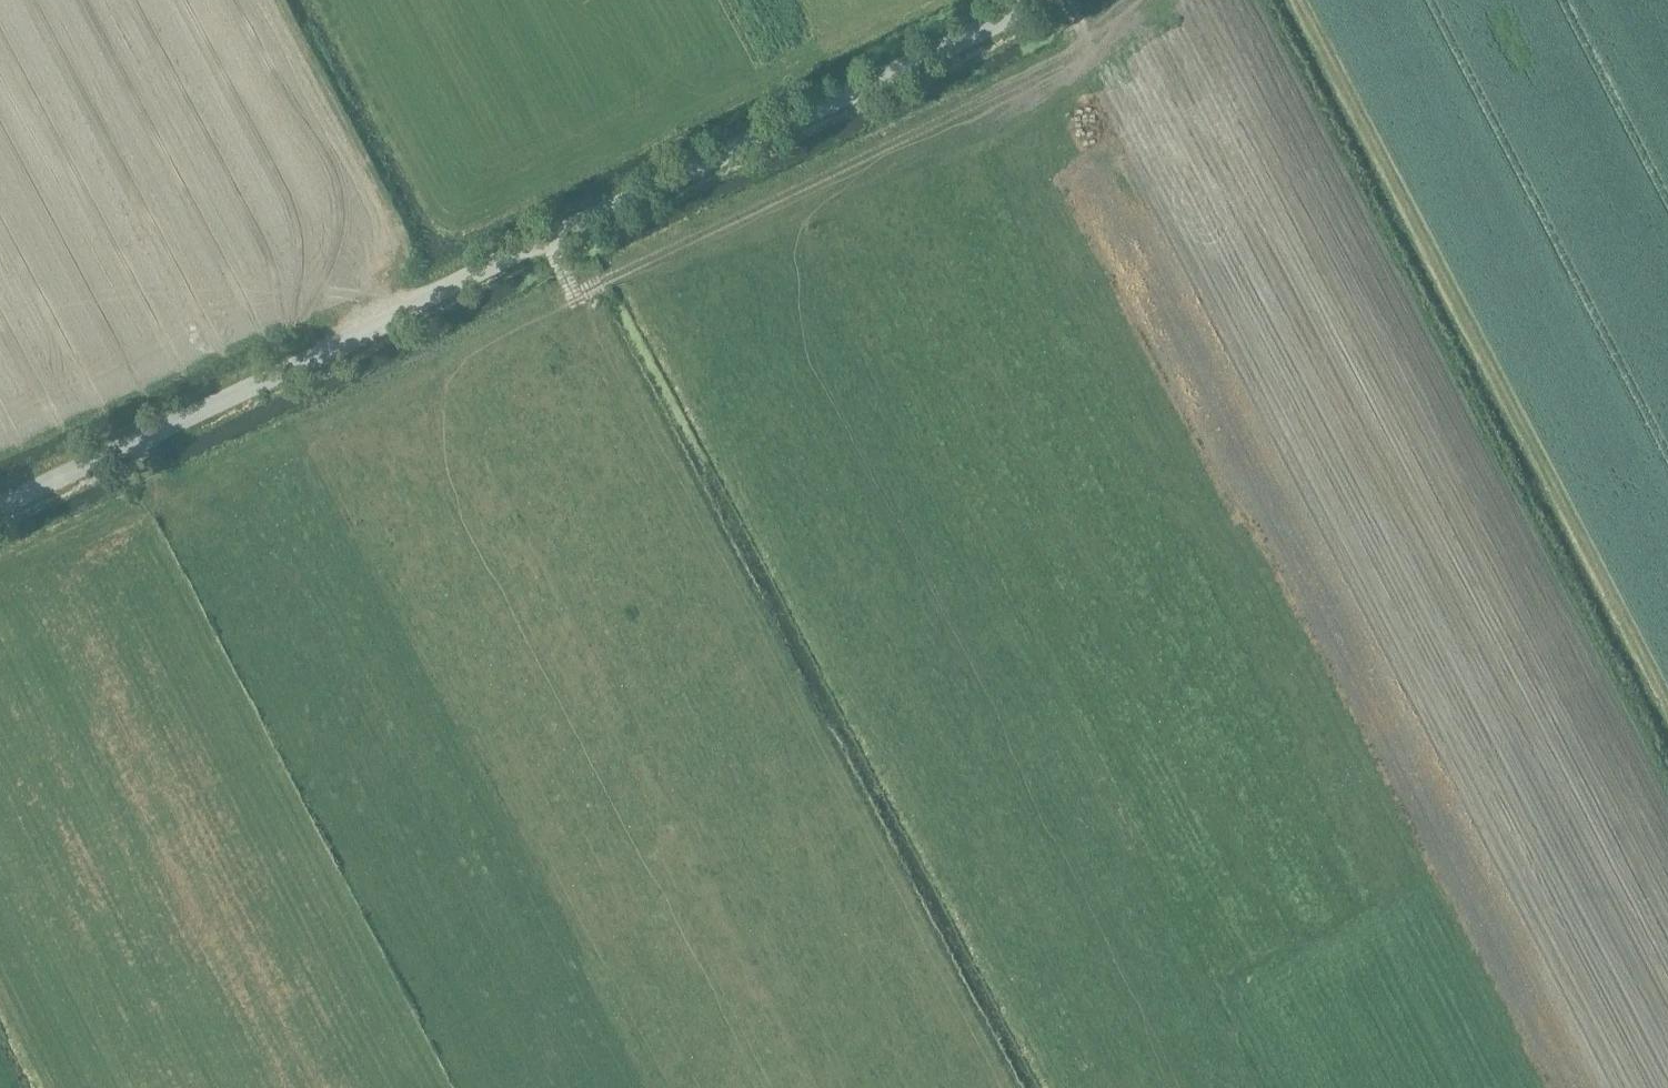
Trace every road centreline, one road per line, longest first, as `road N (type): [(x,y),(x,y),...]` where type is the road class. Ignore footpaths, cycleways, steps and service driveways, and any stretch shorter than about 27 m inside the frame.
road 1 (tertiary): [(0,505),(934,55),(1025,0)]

